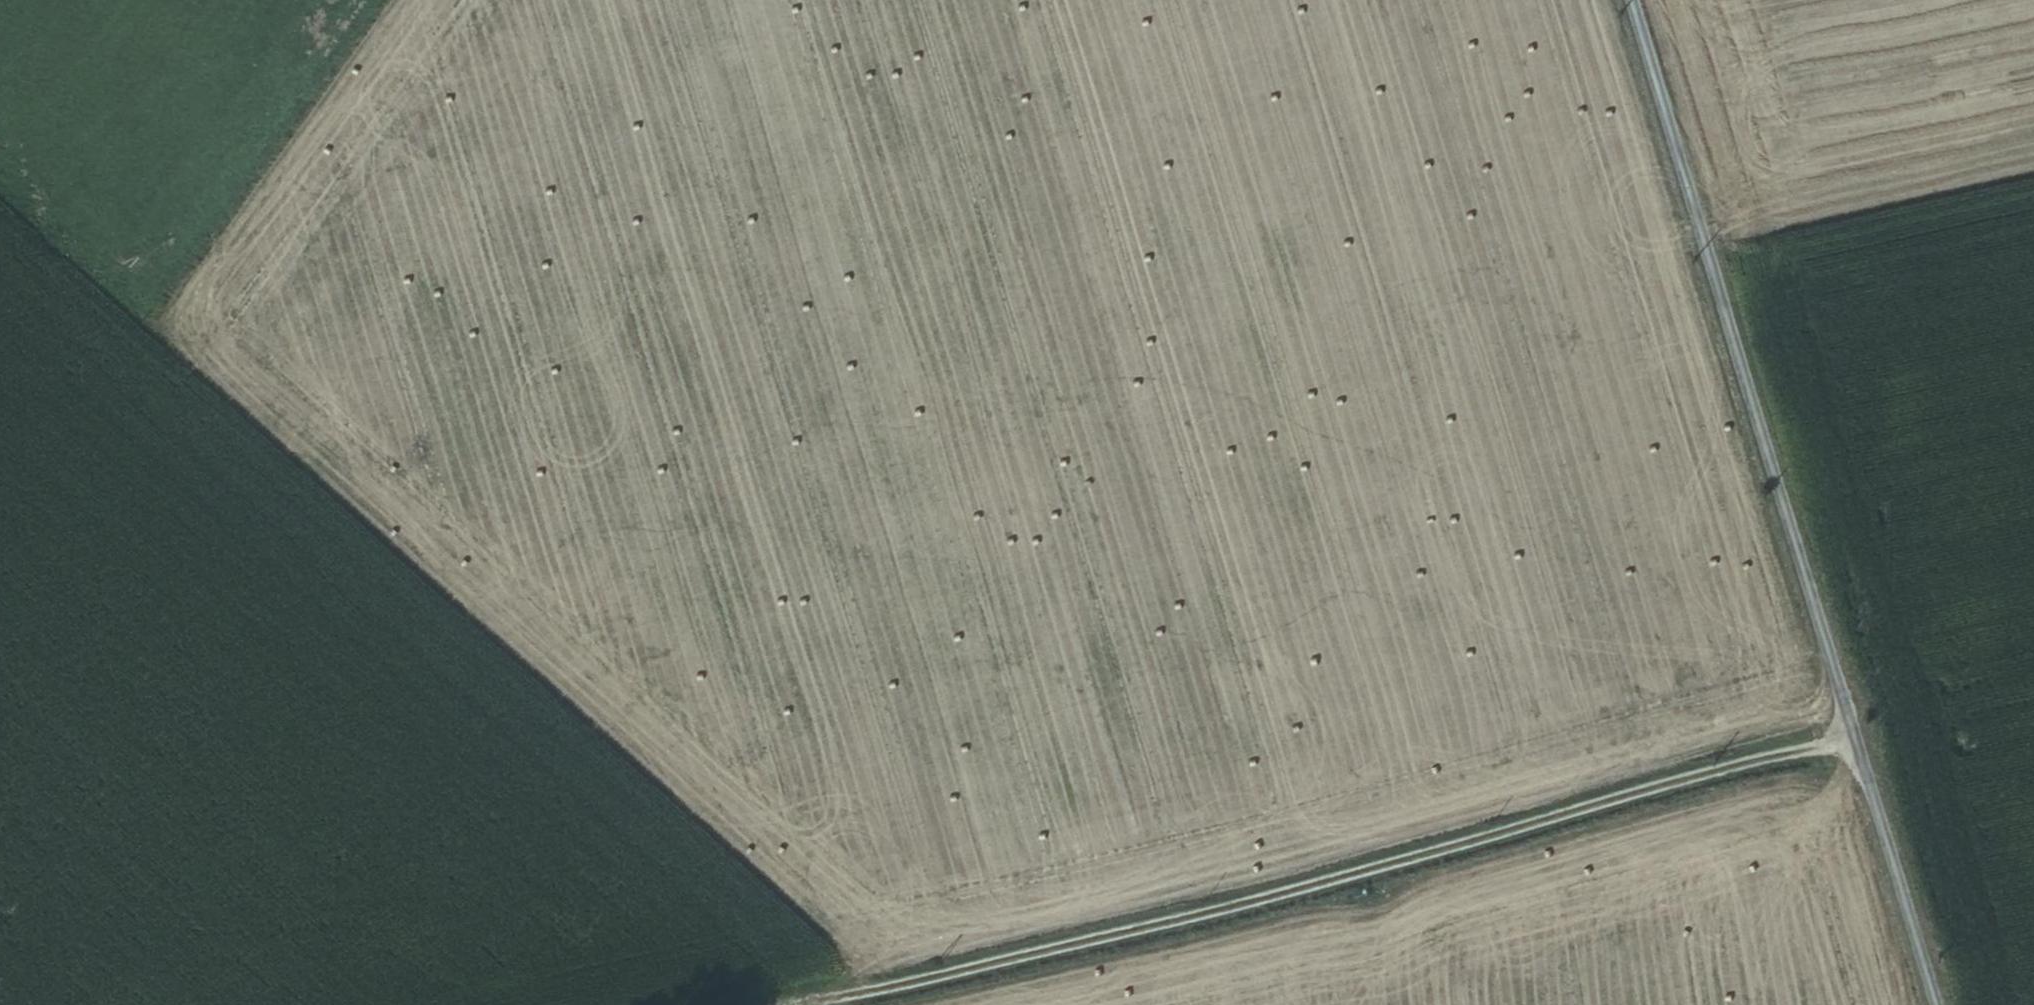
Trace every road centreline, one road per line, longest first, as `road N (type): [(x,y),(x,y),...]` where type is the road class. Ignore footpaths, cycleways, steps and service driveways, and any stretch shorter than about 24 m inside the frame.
road 1 (unclassified): [(1628,0),(1934,1004)]

